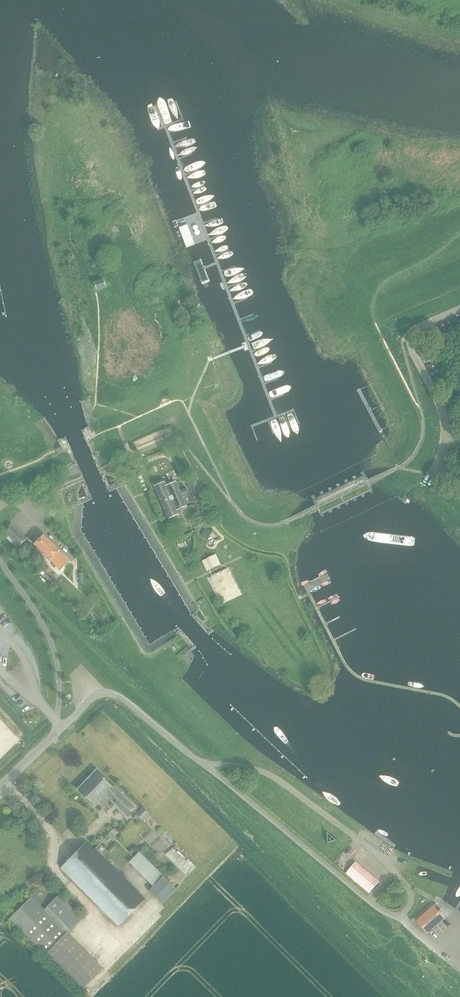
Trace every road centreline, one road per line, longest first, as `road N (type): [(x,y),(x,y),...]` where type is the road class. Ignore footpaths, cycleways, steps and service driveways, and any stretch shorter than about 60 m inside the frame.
road 1 (unclassified): [(202,764),(385,912),(409,908),(410,889),(374,852),(276,778),(244,767)]
road 2 (unclassified): [(459,309),(410,337),(446,431),(432,476)]
road 3 (unclassified): [(55,733),(58,670),(46,629),(0,559)]
road 4 (unclassified): [(202,764),(108,692),(55,733)]

